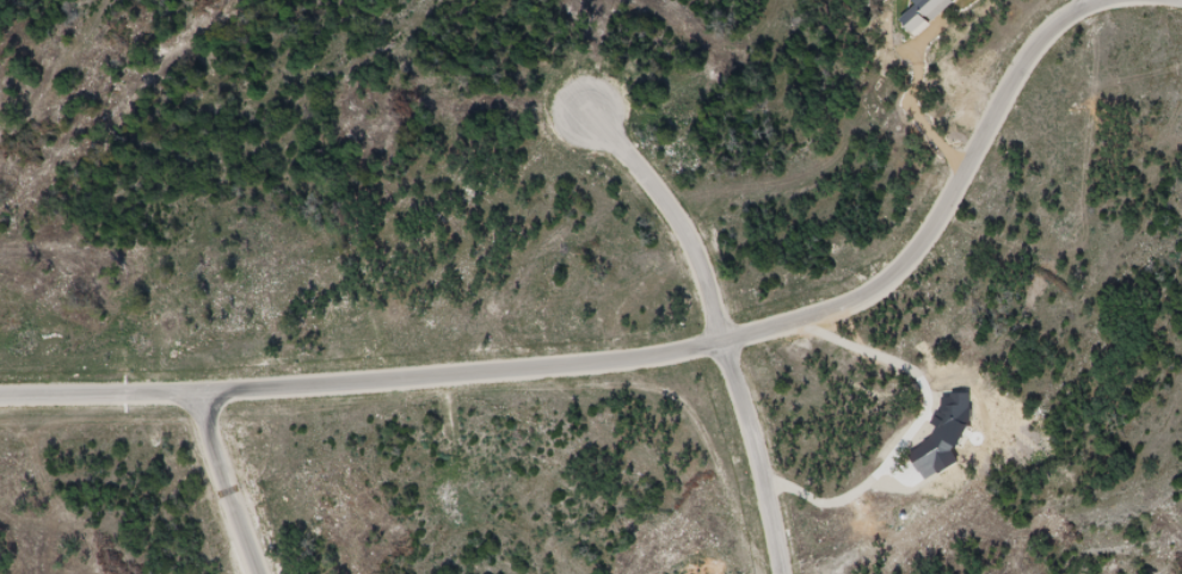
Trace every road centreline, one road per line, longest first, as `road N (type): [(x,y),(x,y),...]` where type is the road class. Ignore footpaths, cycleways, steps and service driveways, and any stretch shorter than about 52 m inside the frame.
road 1 (residential): [(0,393),(197,395),(583,360),(724,338),(843,307),(903,272),(1003,95),(1065,17),(1103,0)]
road 2 (residential): [(724,338),(768,512),(775,573)]
road 3 (residential): [(261,573),(197,395)]

